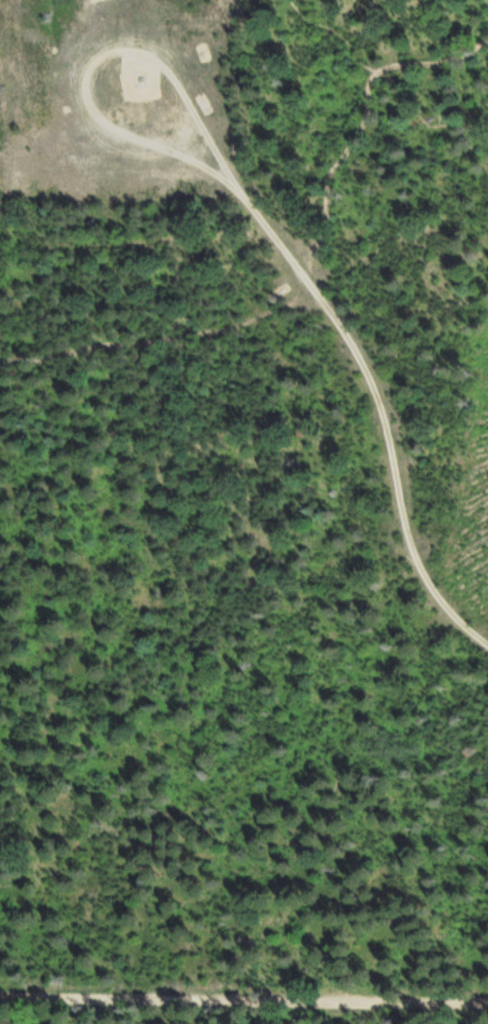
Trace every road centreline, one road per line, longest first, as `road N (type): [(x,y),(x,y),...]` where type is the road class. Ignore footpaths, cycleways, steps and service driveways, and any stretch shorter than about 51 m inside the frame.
road 1 (track): [(487,40),(433,62),(377,72),(351,149),(329,172),(327,226),(306,277),(223,329),(0,359)]
road 2 (track): [(487,649),(424,599),(376,390),(332,312),(232,179)]
road 3 (track): [(487,1002),(0,999)]
road 4 (track): [(232,179),(116,127),(93,107),(88,74),(101,53),(150,53),(169,70),(232,179)]

